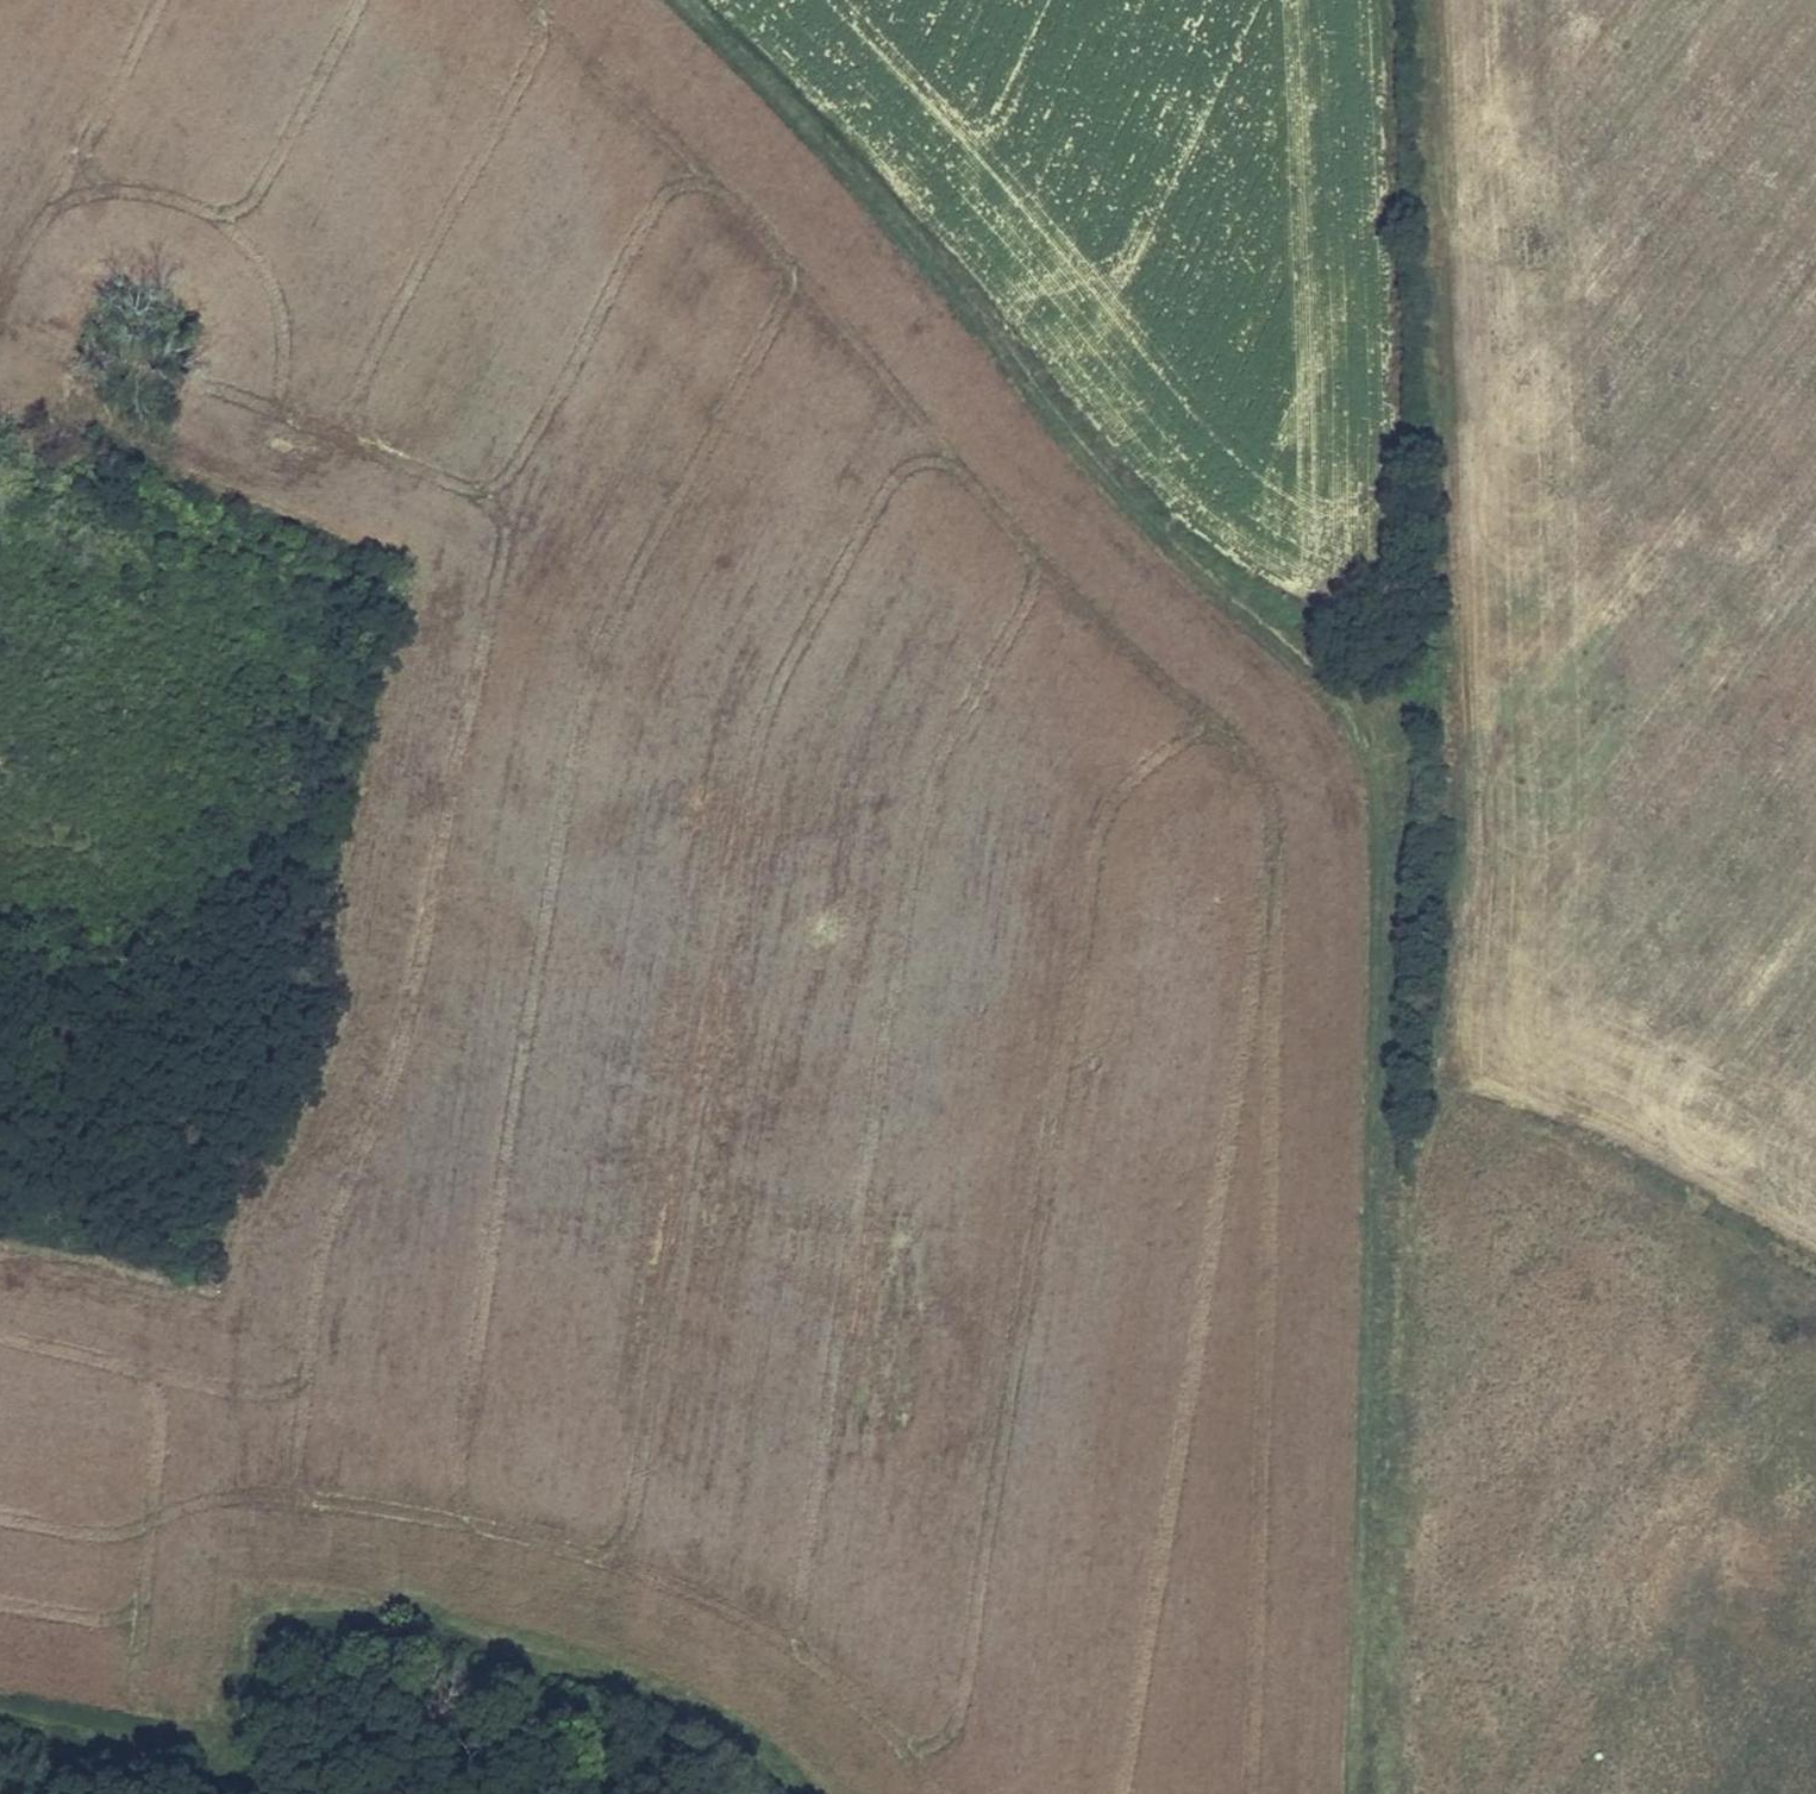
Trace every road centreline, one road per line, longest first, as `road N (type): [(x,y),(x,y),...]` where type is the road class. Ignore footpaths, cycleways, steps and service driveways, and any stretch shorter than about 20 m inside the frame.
road 1 (track): [(676,0),(946,272),(1128,494),(1253,616),(1358,698),(1374,724),(1389,786),(1355,1793)]
road 2 (track): [(795,1793),(748,1746),(619,1654),(328,1597),(295,1597),(265,1609),(246,1636),(238,1699),(220,1729),(191,1747),(0,1714)]

